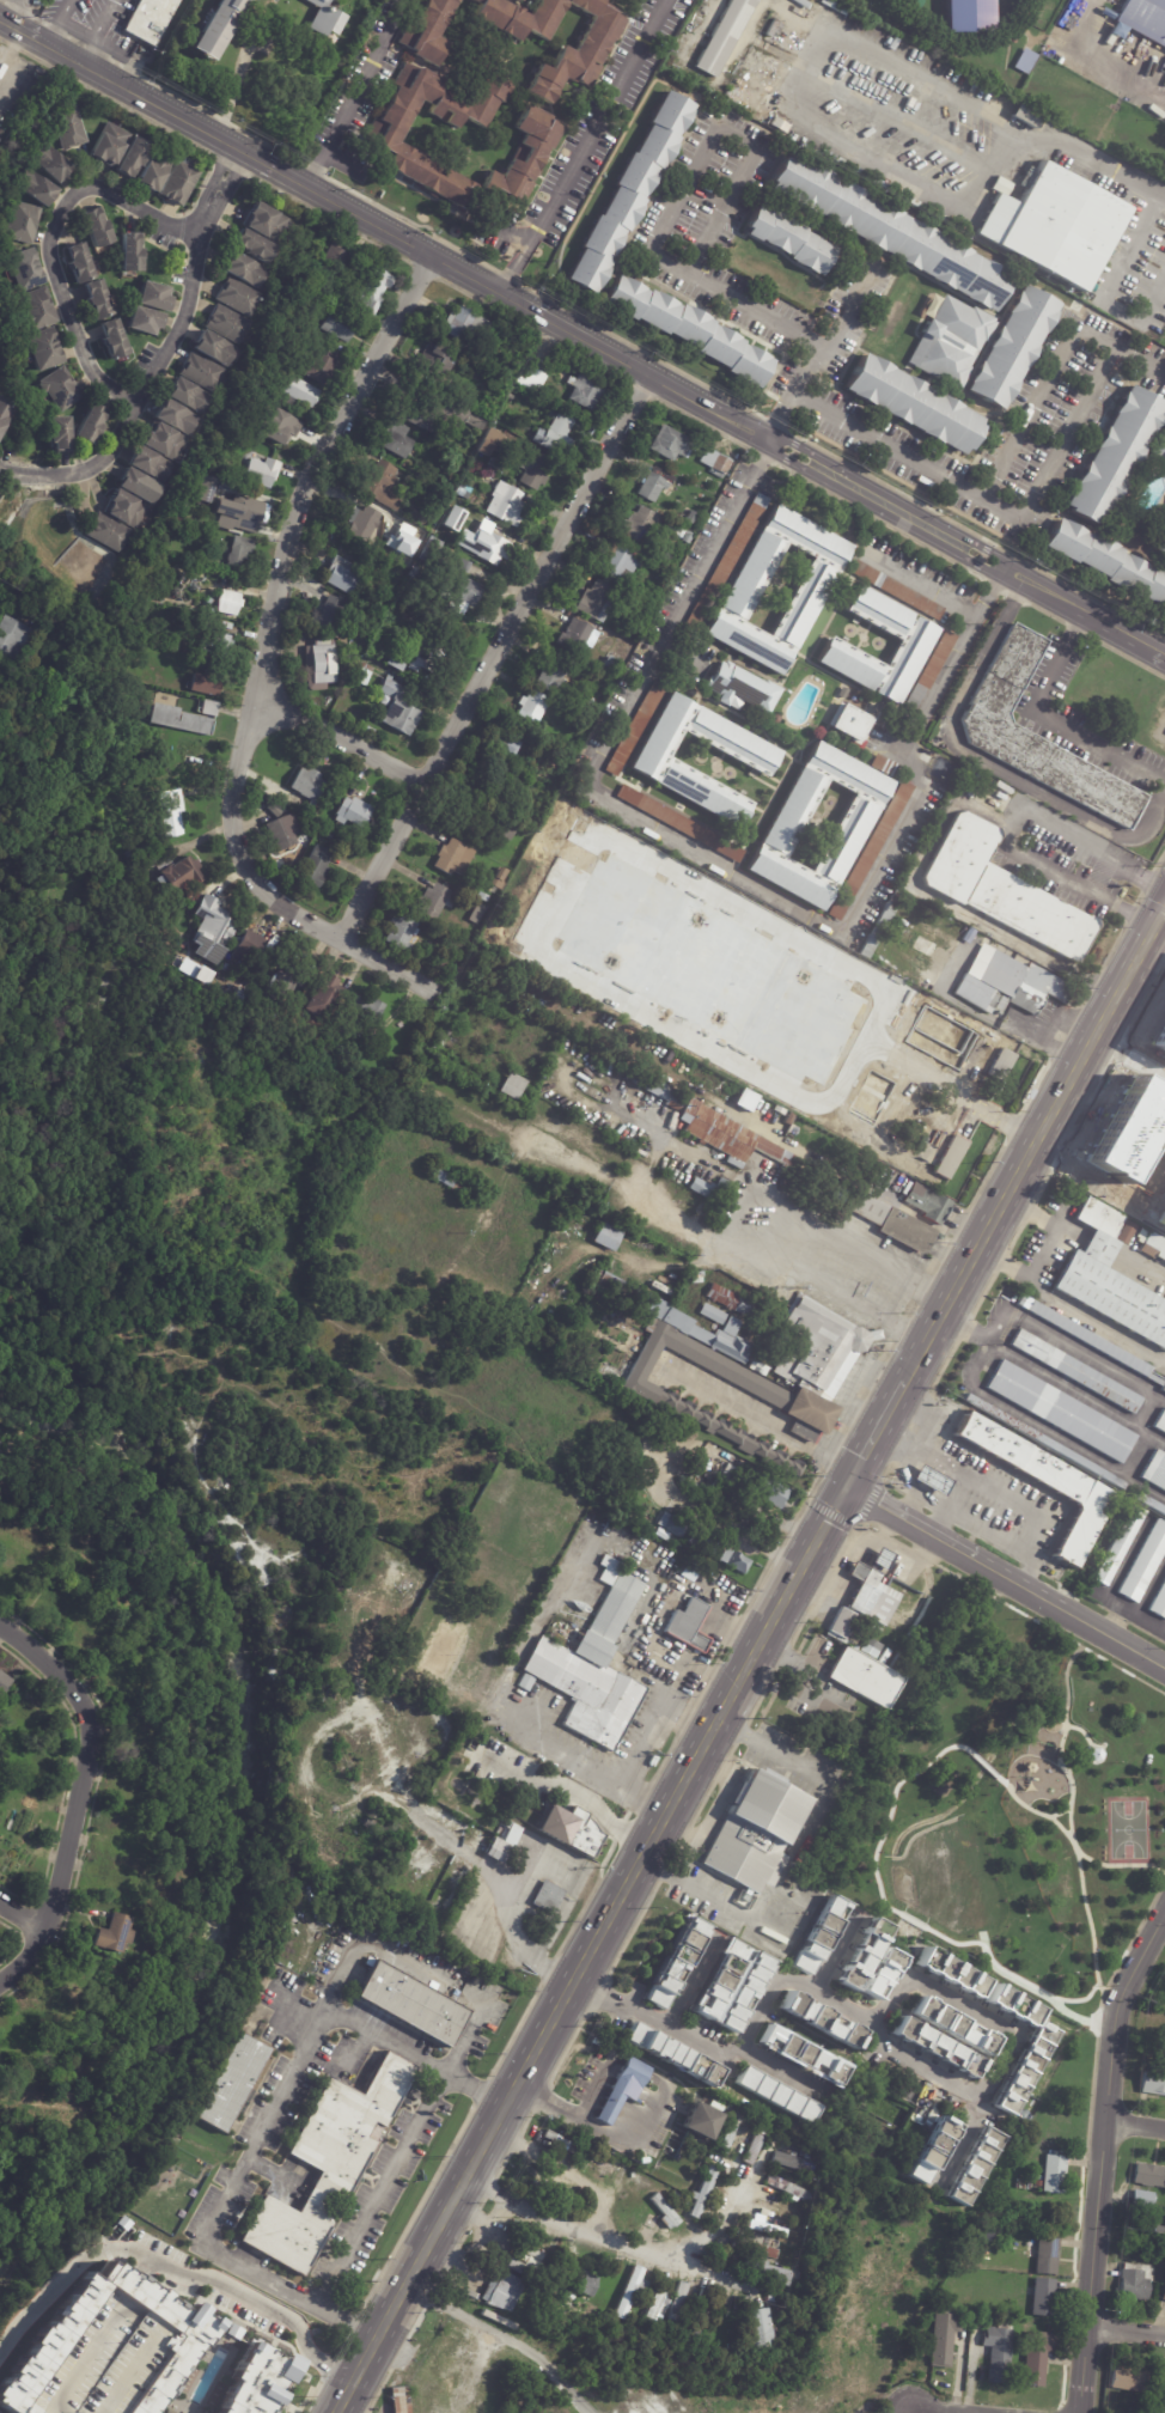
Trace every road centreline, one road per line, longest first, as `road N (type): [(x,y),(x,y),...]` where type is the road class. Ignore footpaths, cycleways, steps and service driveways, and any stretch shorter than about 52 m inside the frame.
road 1 (tertiary): [(1164,656),(0,18)]
road 2 (primary): [(846,1487),(337,2412)]
road 3 (residential): [(435,258),(295,511),(232,823),(267,896),(428,993)]
road 4 (residential): [(795,394),(982,498),(1019,518),(1114,345),(1079,328),(982,498)]
road 5 (residential): [(766,441),(825,352),(648,258),(716,124),(757,148),(688,279)]
road 6 (residential): [(647,378),(347,944)]
road 7 (primary): [(1164,908),(905,1379)]
road 8 (residential): [(1164,1909),(1117,2001),(1110,2034),(1080,2412)]
road 9 (residential): [(0,1986),(28,1964),(44,1932),(94,1744),(89,1713),(61,1672),(0,1628)]
road 10 (residential): [(846,1487),(1164,1668)]
road 11 (residential): [(463,2185),(728,2279)]
road 12 (residential): [(535,231),(667,0)]
road 13 (residential): [(407,2287),(529,2348),(591,2412)]
road 14 (residential): [(423,792),(260,700)]
road 15 (residential): [(407,0),(329,144)]
road 16 (residential): [(492,2132),(598,2193),(594,2231)]
road 17 (primary): [(905,1379),(846,1487)]

